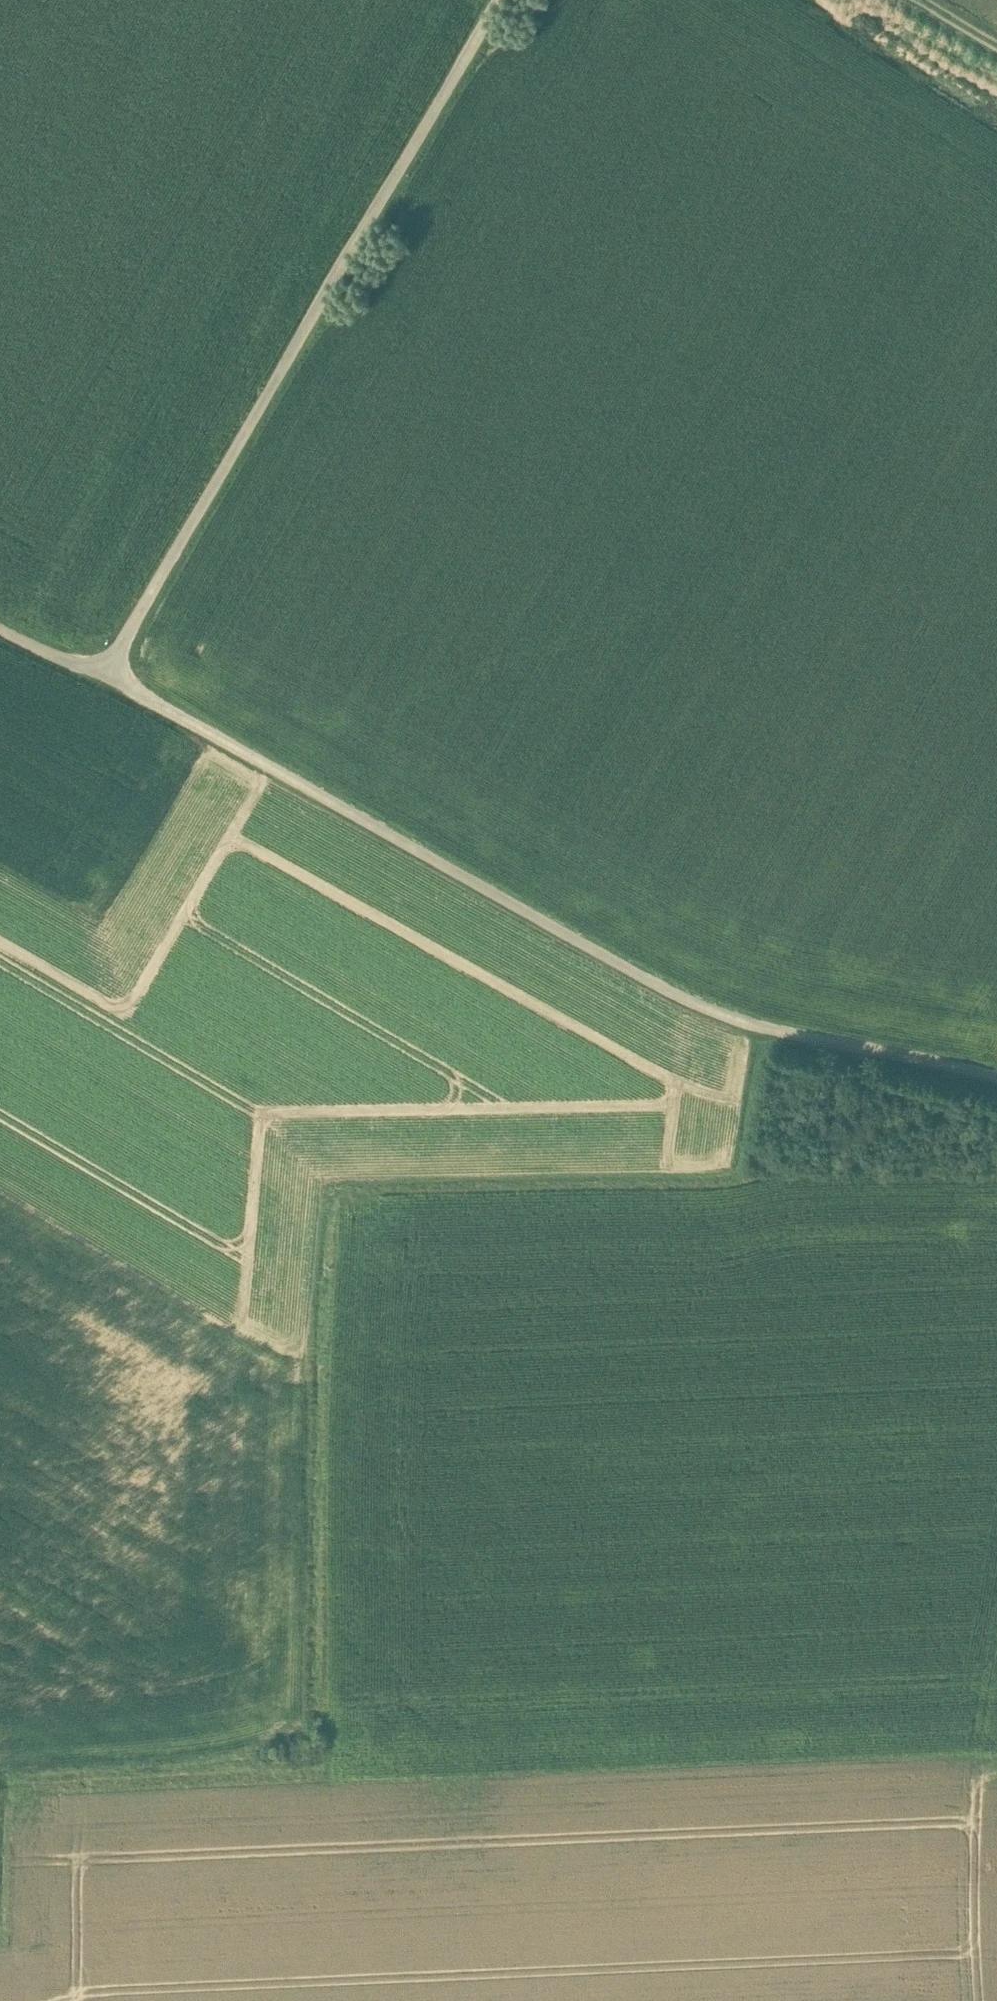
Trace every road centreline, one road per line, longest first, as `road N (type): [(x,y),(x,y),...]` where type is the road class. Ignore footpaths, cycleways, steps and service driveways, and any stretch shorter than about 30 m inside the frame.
road 1 (unclassified): [(107,677),(723,1015),(996,1079)]
road 2 (unclassified): [(502,0),(107,677)]
road 3 (unclassified): [(107,677),(0,623)]

